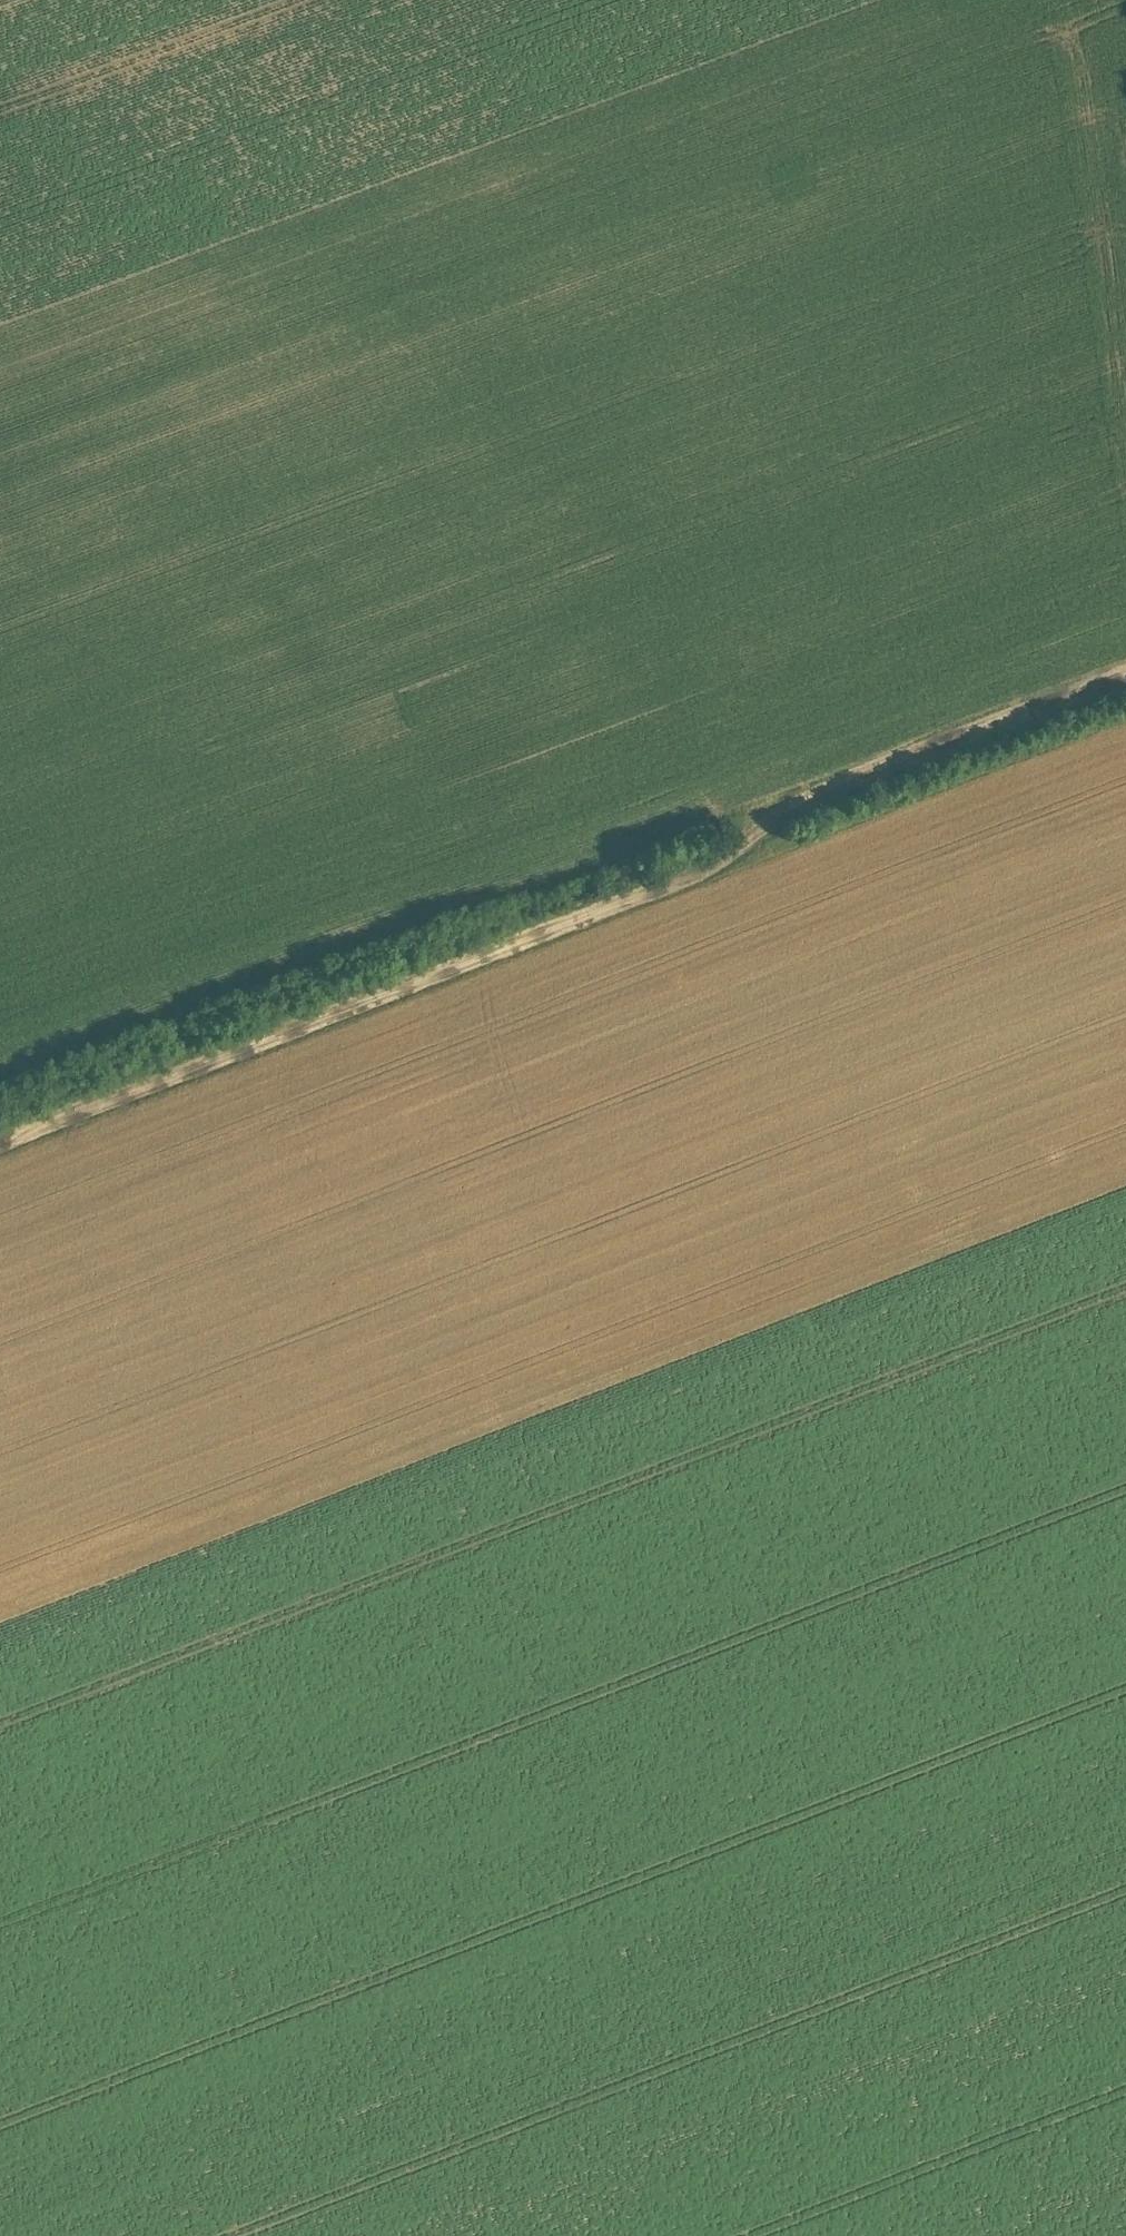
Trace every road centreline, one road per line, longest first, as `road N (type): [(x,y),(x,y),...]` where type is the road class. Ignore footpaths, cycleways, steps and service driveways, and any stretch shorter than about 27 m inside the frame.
road 1 (track): [(0,1140),(727,864),(819,806),(1125,685)]

